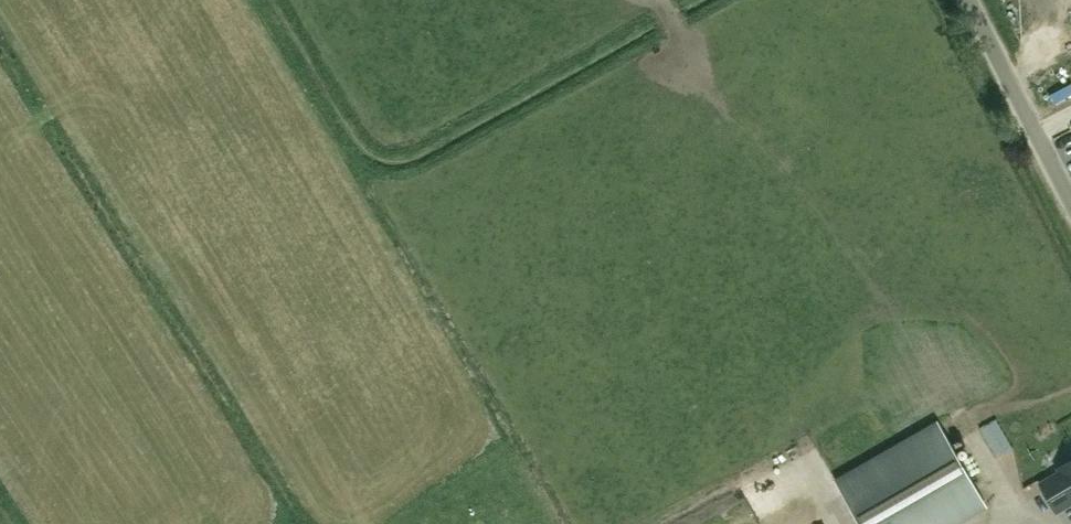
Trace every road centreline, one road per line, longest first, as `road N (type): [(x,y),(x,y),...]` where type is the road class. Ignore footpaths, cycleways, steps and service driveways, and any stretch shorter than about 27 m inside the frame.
road 1 (unclassified): [(1070,181),(981,0)]

